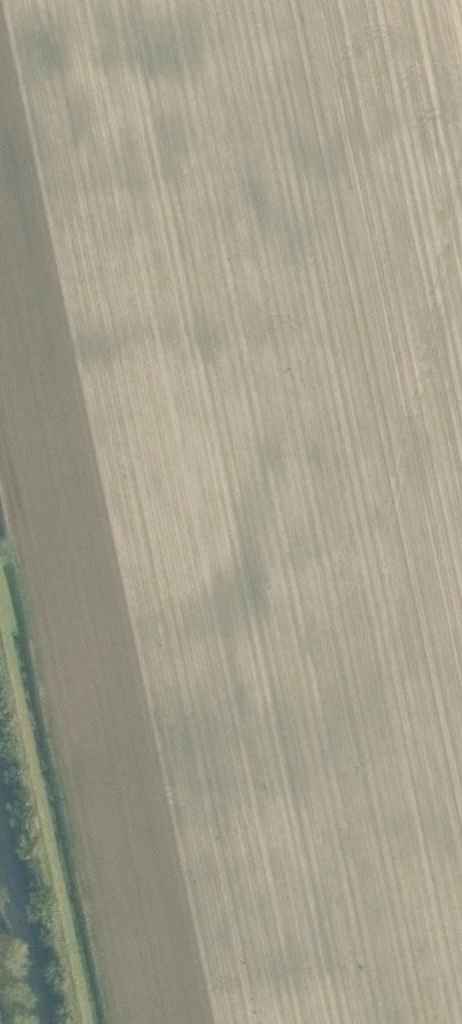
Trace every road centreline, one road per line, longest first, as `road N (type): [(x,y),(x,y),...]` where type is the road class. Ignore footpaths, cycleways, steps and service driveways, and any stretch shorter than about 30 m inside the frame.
road 1 (tertiary): [(39,1023),(0,836)]

